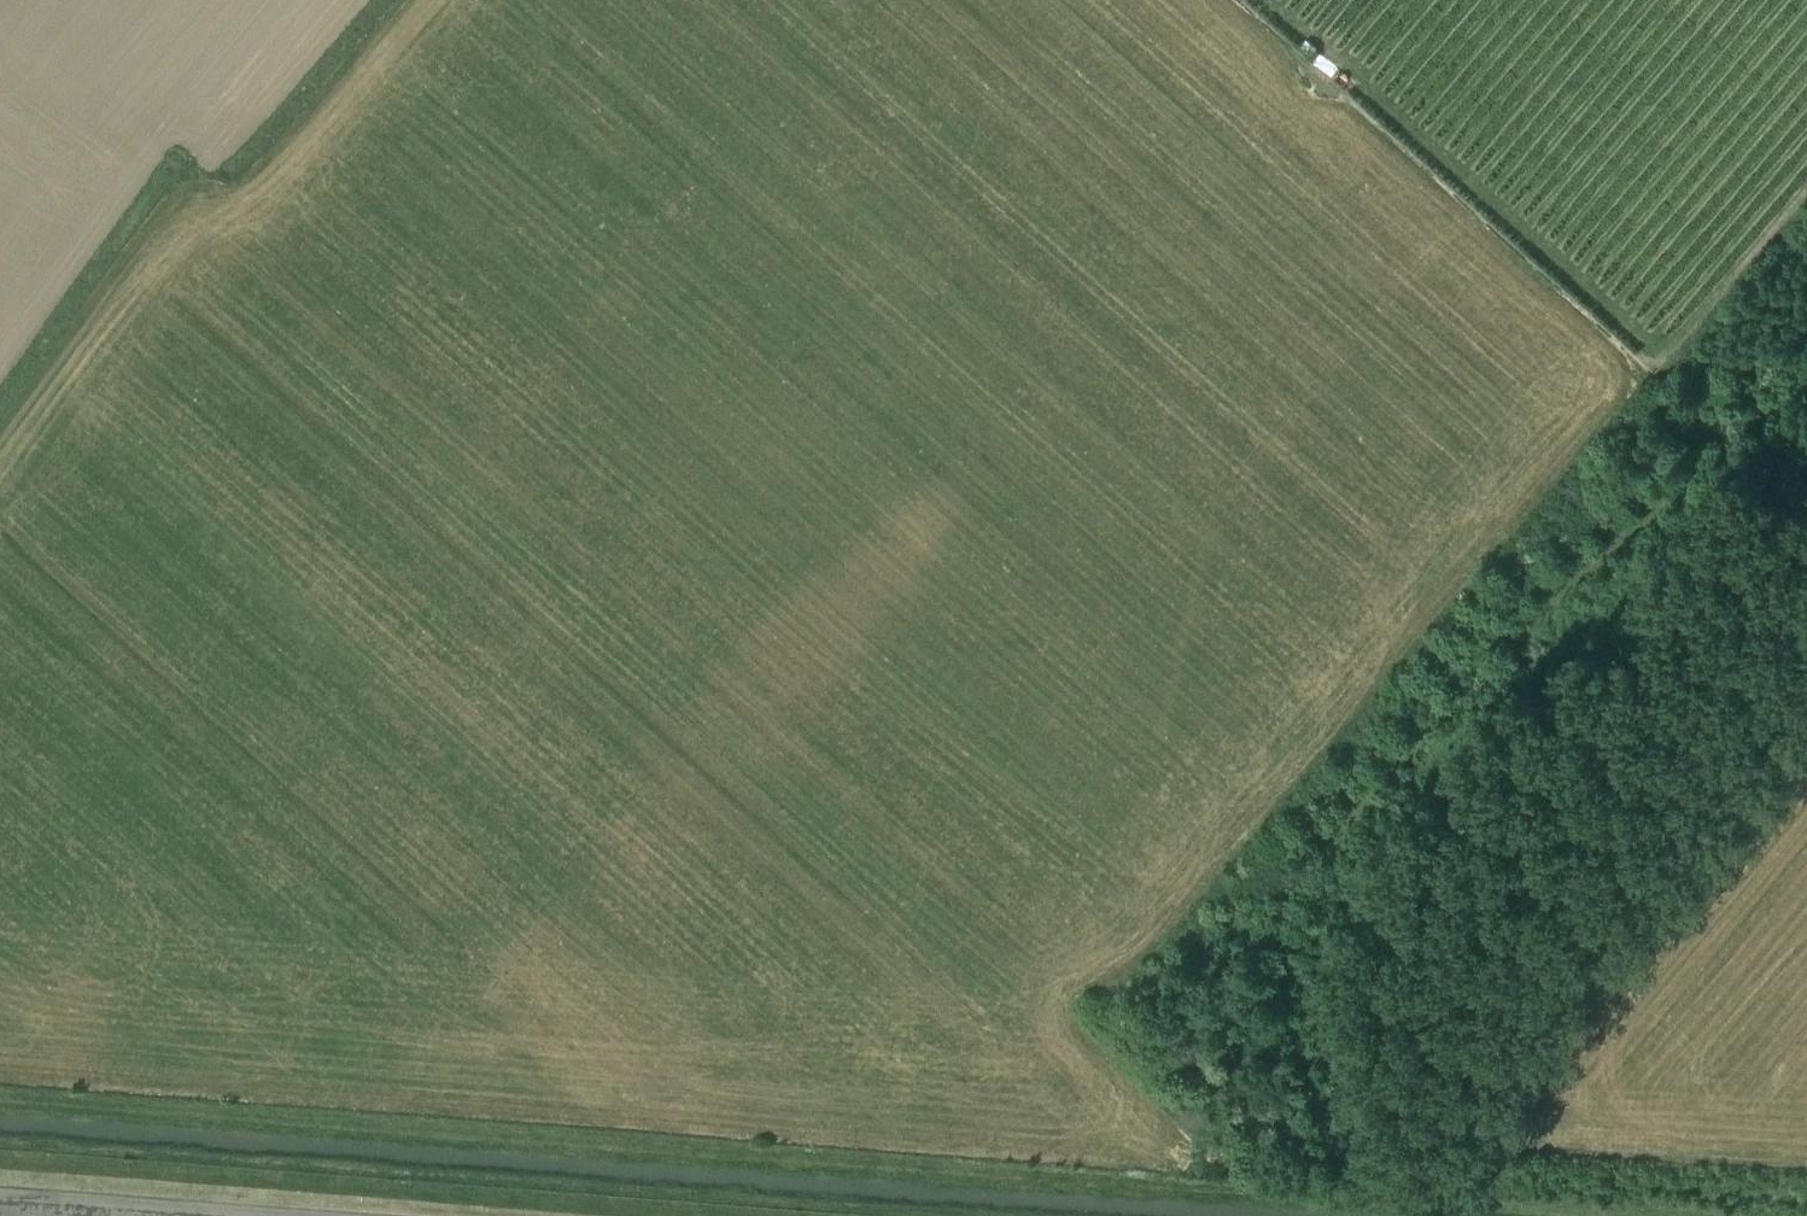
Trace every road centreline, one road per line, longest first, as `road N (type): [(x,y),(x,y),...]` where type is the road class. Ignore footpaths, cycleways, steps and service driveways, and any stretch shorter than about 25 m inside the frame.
road 1 (track): [(1806,377),(1433,706),(1271,885),(1253,967),(1299,1101),(1350,1198)]
road 2 (track): [(1632,1215),(1350,1198)]

